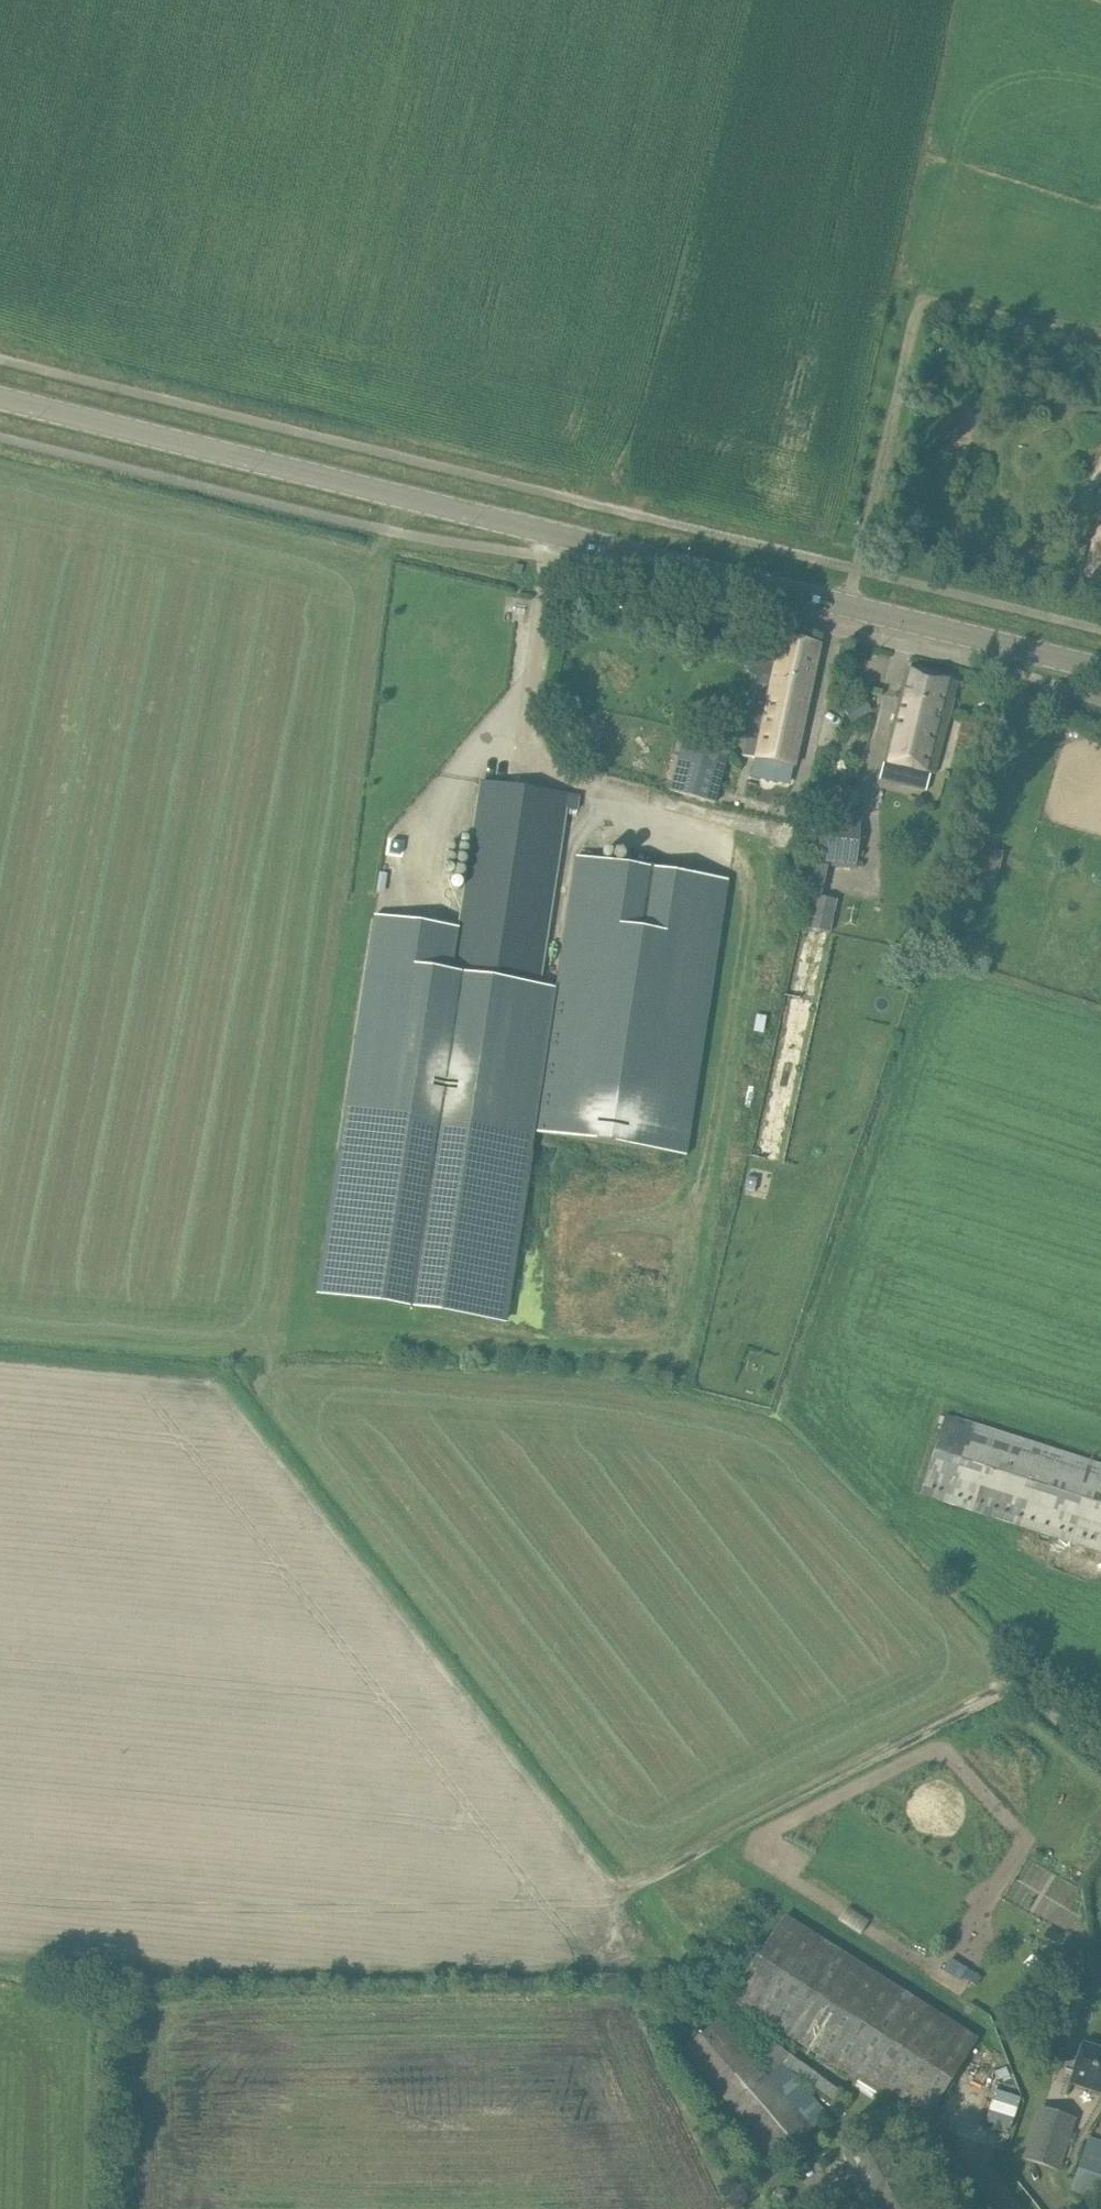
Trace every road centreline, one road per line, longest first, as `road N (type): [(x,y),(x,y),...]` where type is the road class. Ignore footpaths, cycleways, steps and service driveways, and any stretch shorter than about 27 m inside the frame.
road 1 (tertiary): [(0,400),(1100,669)]

